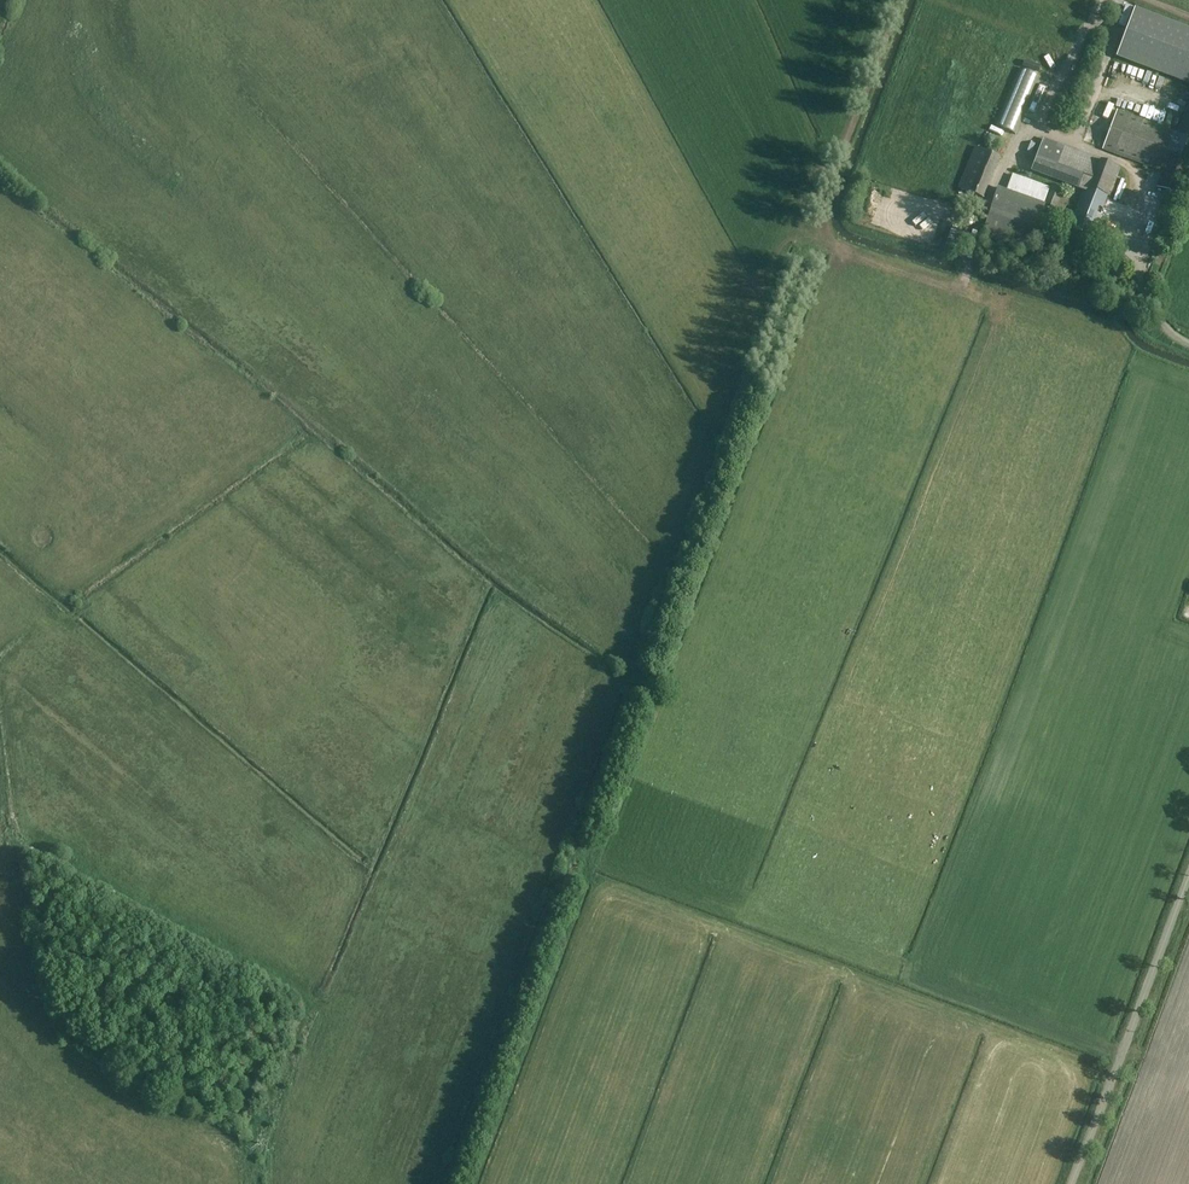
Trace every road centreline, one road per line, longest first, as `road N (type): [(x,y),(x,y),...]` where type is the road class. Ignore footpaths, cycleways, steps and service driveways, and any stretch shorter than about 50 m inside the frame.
road 1 (unclassified): [(1071,1183),(1188,873)]

